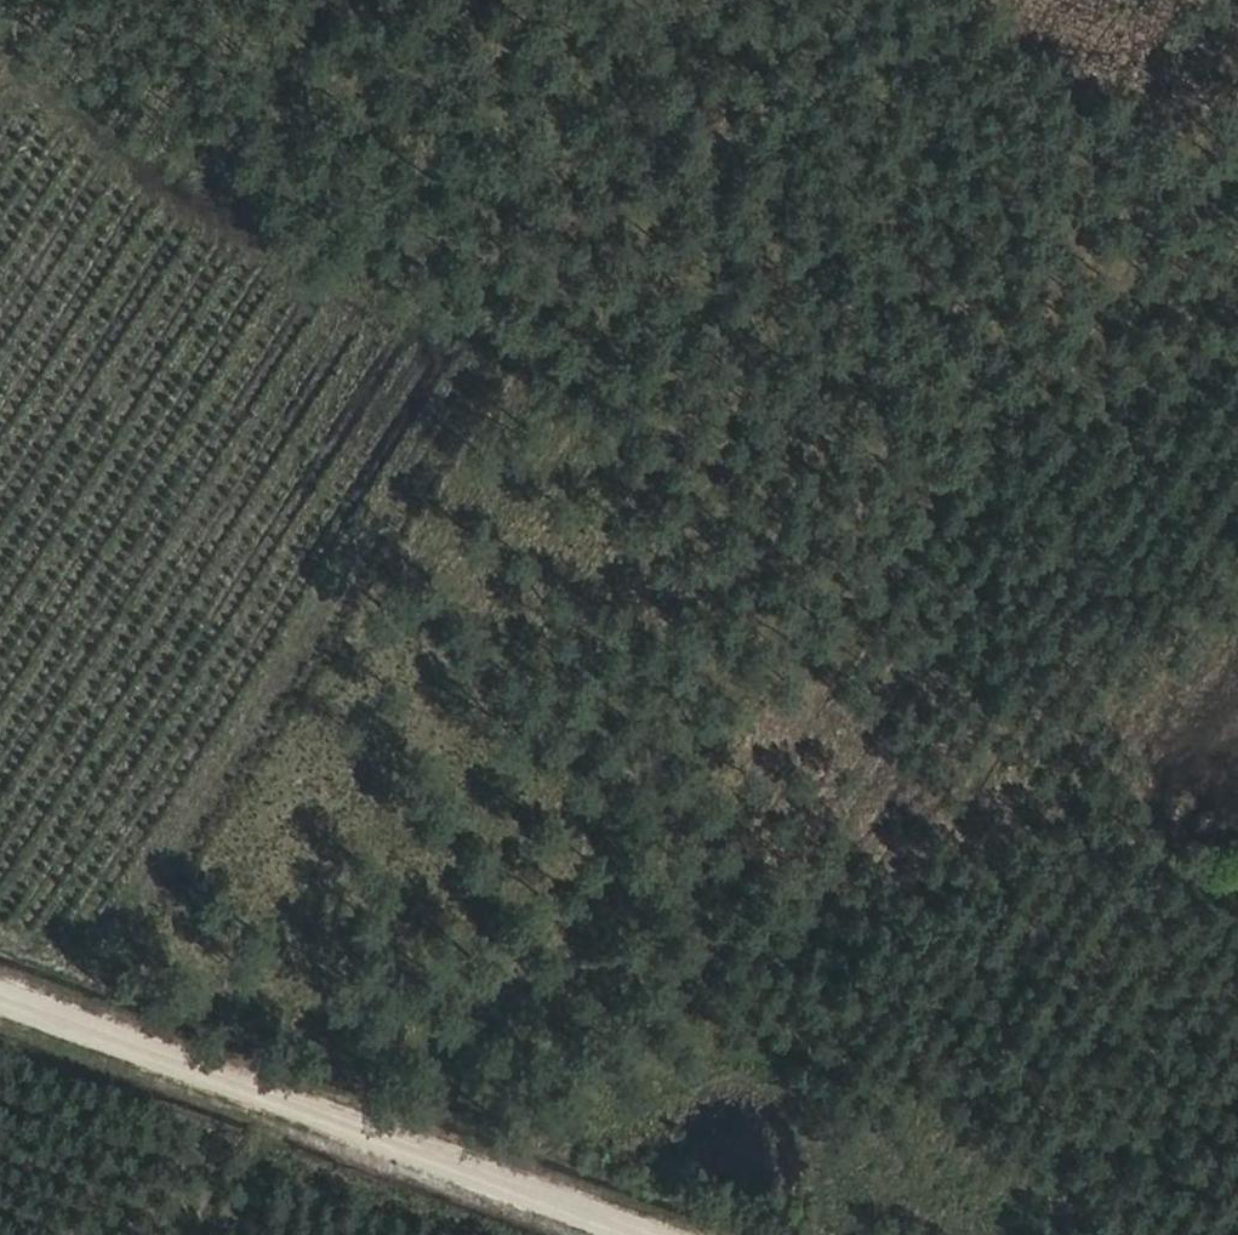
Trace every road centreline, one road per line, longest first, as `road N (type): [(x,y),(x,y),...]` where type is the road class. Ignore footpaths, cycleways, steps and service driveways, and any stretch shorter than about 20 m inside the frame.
road 1 (track): [(0,995),(650,1234)]

